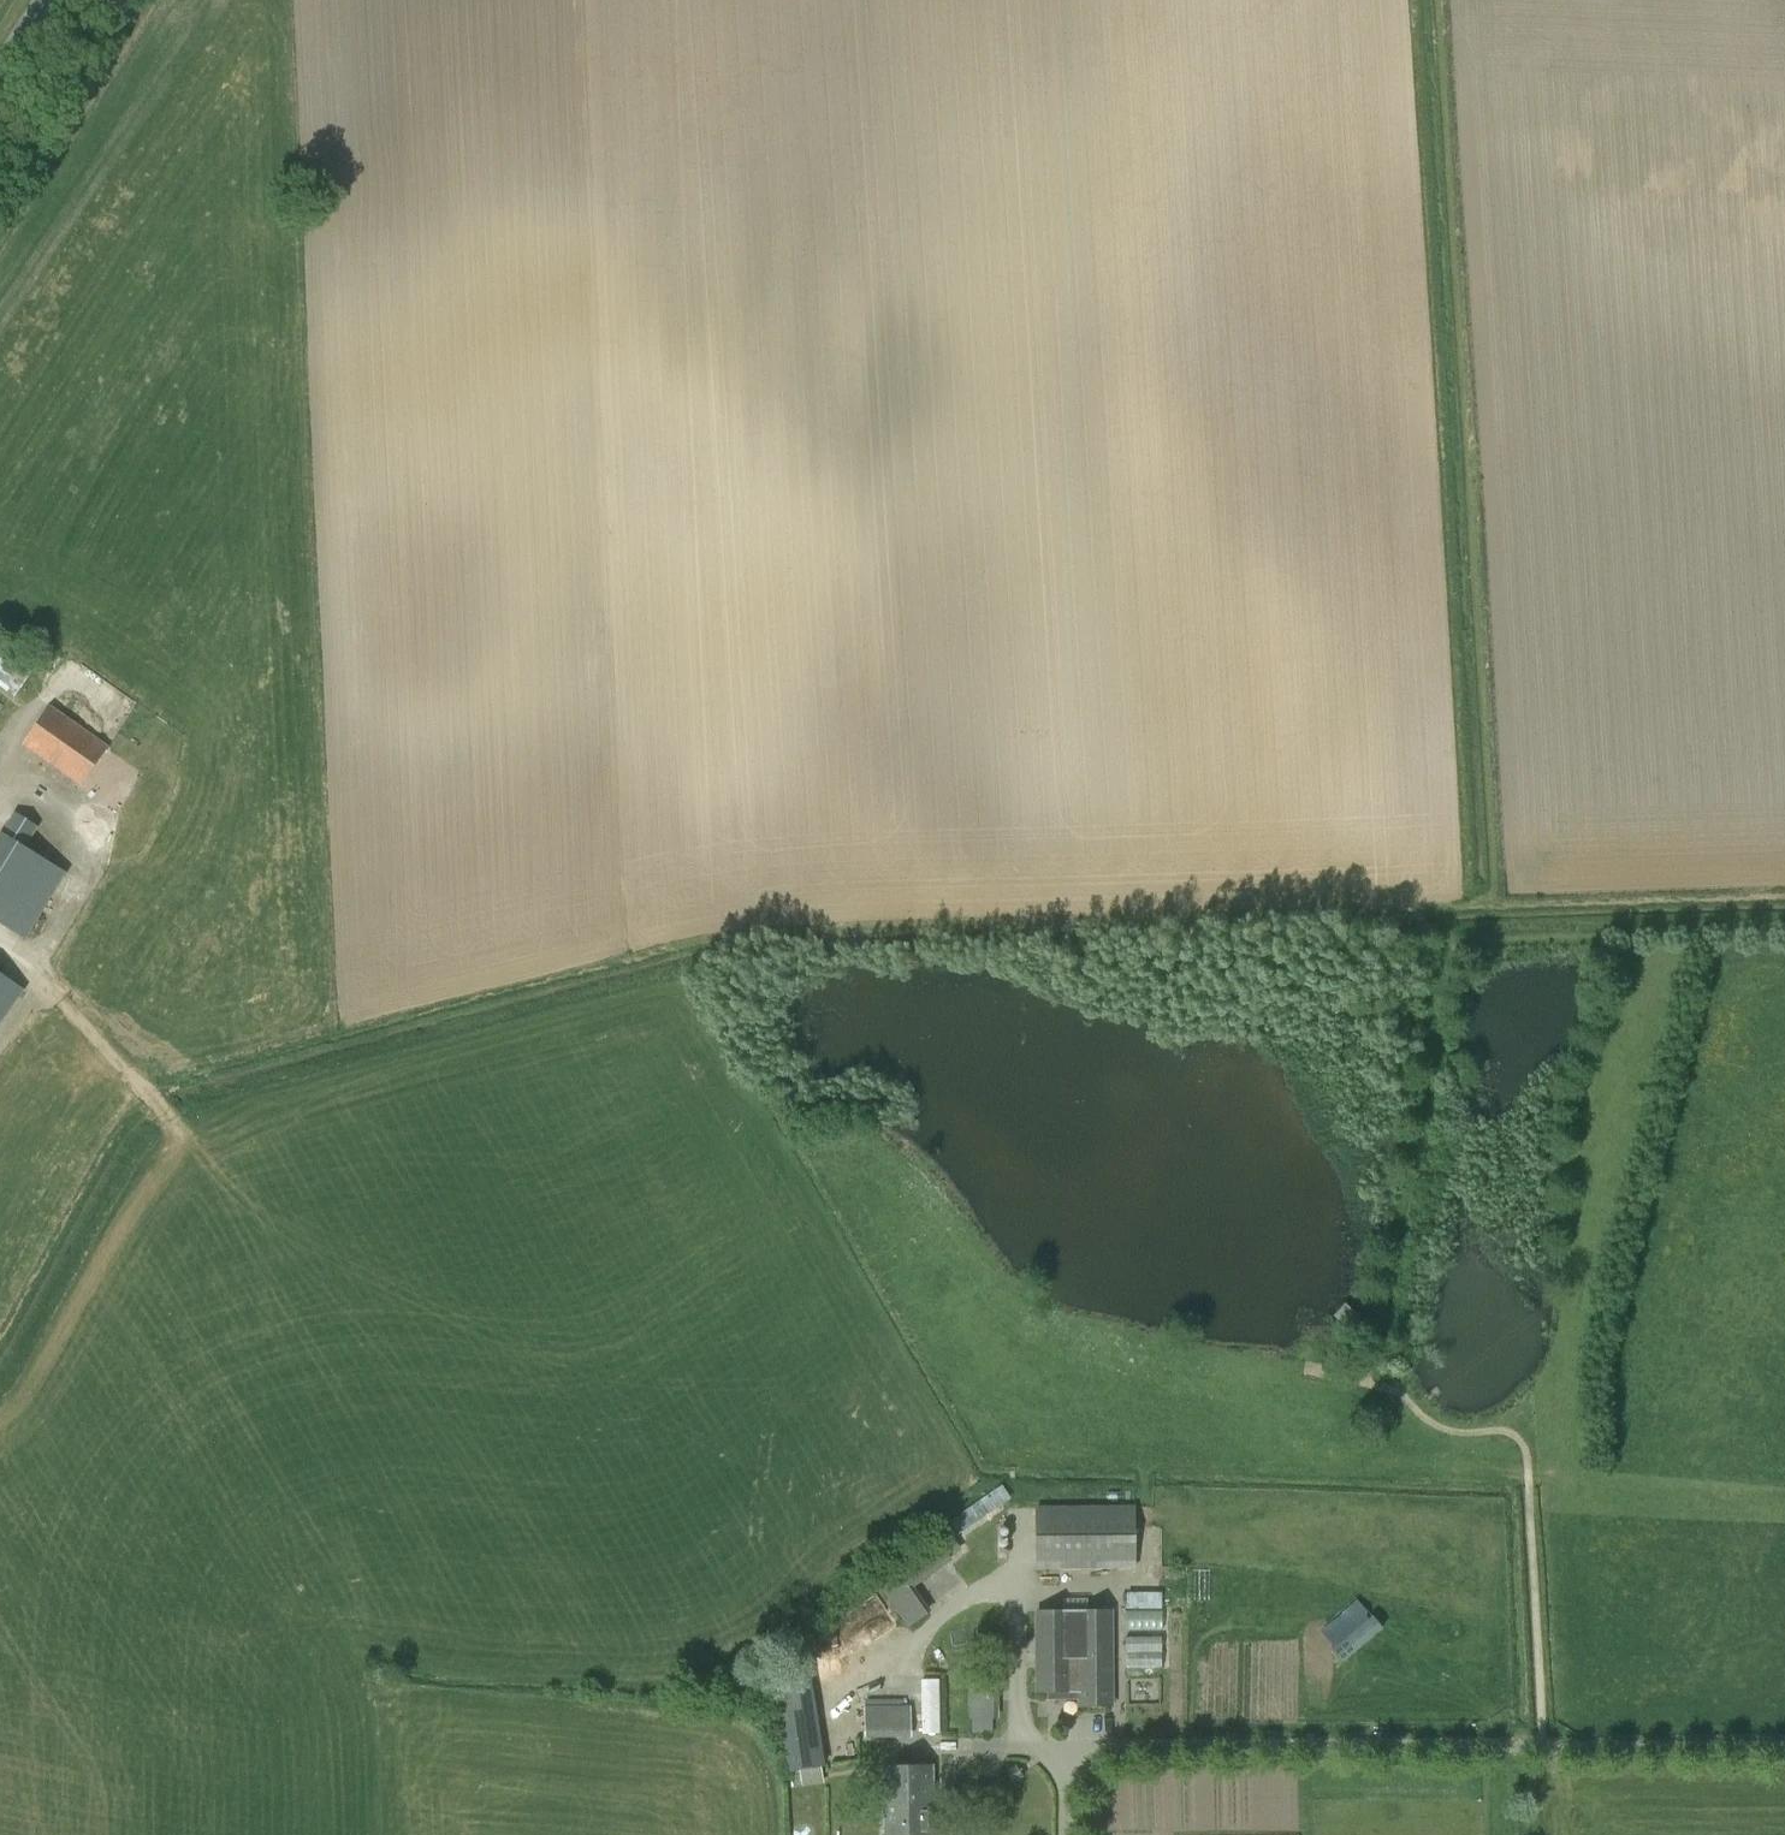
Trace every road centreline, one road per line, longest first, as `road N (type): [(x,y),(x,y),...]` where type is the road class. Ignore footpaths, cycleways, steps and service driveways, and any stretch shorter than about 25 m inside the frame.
road 1 (unclassified): [(1064,1834),(1065,1767),(1077,1746),(1784,1744)]

